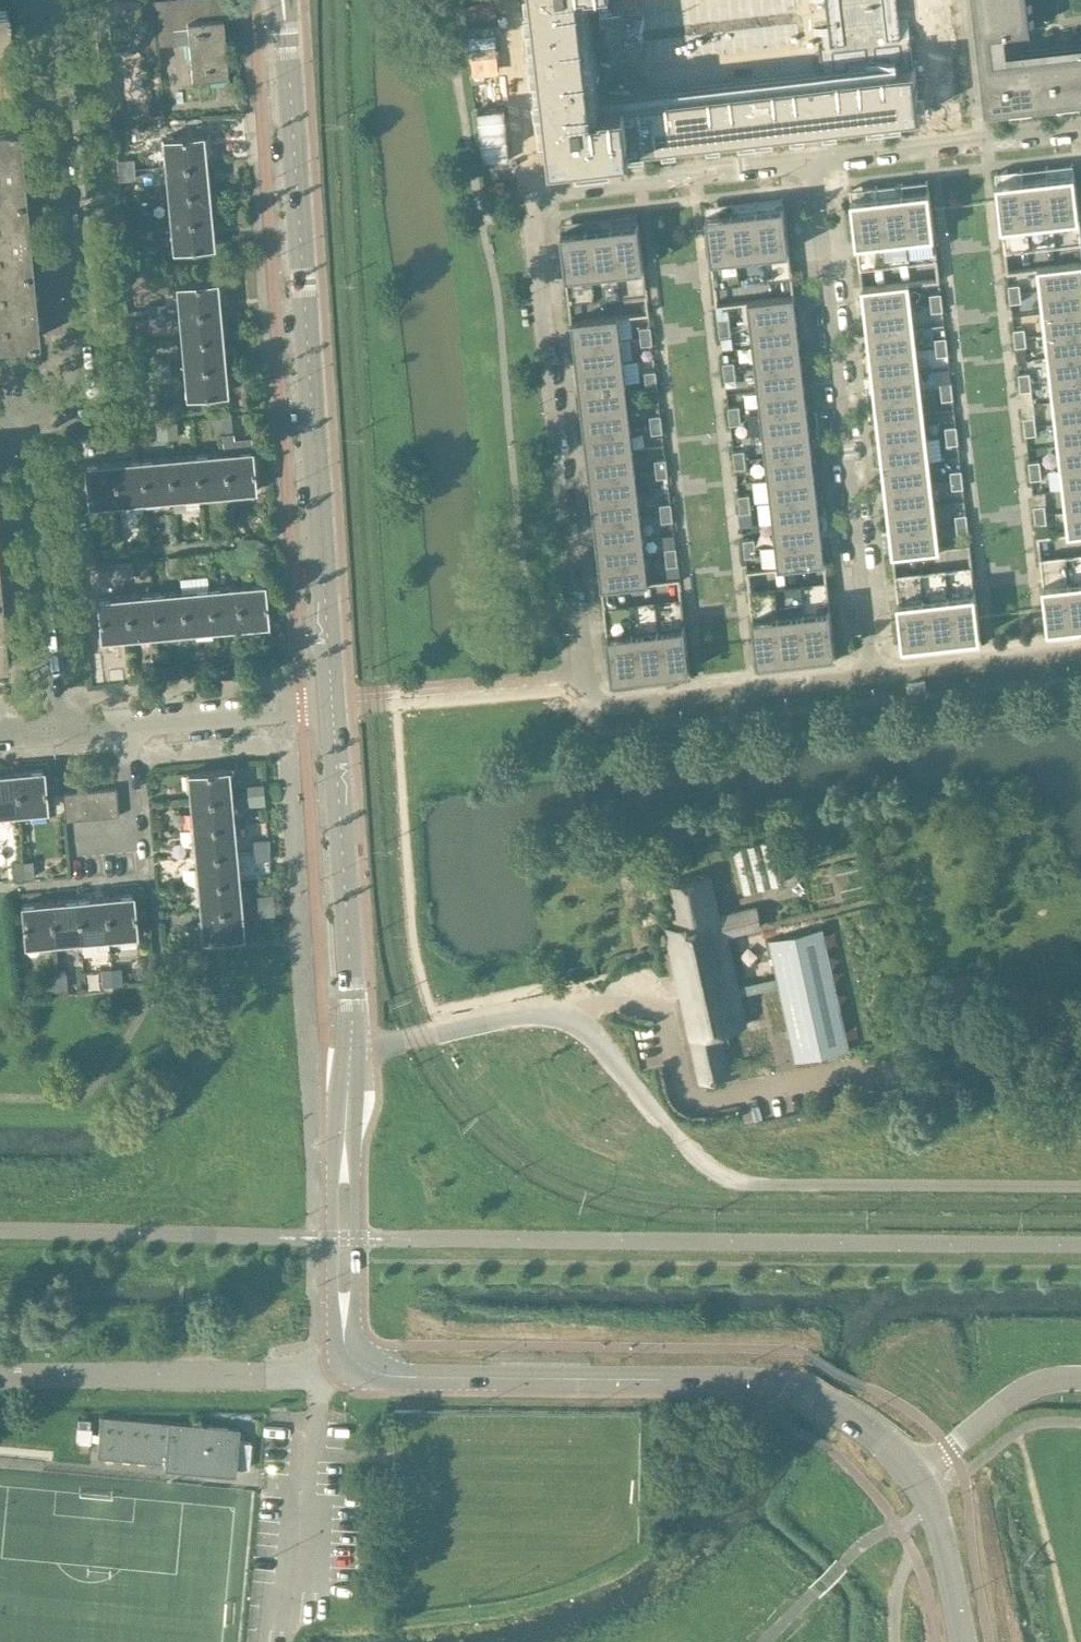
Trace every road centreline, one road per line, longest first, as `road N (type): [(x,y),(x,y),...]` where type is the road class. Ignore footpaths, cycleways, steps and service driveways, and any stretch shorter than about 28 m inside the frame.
road 1 (unclassified): [(1080,1184),(754,1185),(723,1177),(692,1155),(606,1053),(556,1008),(349,1049)]
road 2 (residential): [(528,191),(581,675),(603,705),(871,676)]
road 3 (tertiary): [(328,702),(282,0)]
road 4 (residential): [(871,676),(810,159)]
road 5 (residential): [(26,412),(70,406),(81,389),(42,0)]
road 6 (tertiary): [(352,1360),(404,1378),(720,1381)]
road 7 (tertiary): [(349,1049),(328,702)]
road 8 (unclassified): [(0,1377),(321,1373)]
road 9 (residential): [(52,730),(26,412)]
road 10 (residential): [(528,191),(810,159)]
road 11 (residential): [(810,159),(1080,129)]
road 12 (unclassified): [(269,1615),(295,1571),(321,1373)]
road 13 (tertiary): [(914,1472),(796,1389),(720,1381)]
road 14 (tertiary): [(342,1149),(331,1187),(332,1296),(335,1330),(352,1360)]
road 15 (tertiary): [(352,1360),(352,1186),(342,1149)]
road 16 (residential): [(871,676),(1080,652)]
road 17 (residential): [(124,725),(328,702)]
road 18 (residential): [(528,191),(507,0)]
road 19 (unclassified): [(914,1472),(1025,1384),(1066,1378)]
road 20 (tertiary): [(959,1641),(930,1502),(914,1472)]
road 21 (residential): [(84,842),(136,838),(124,725)]

